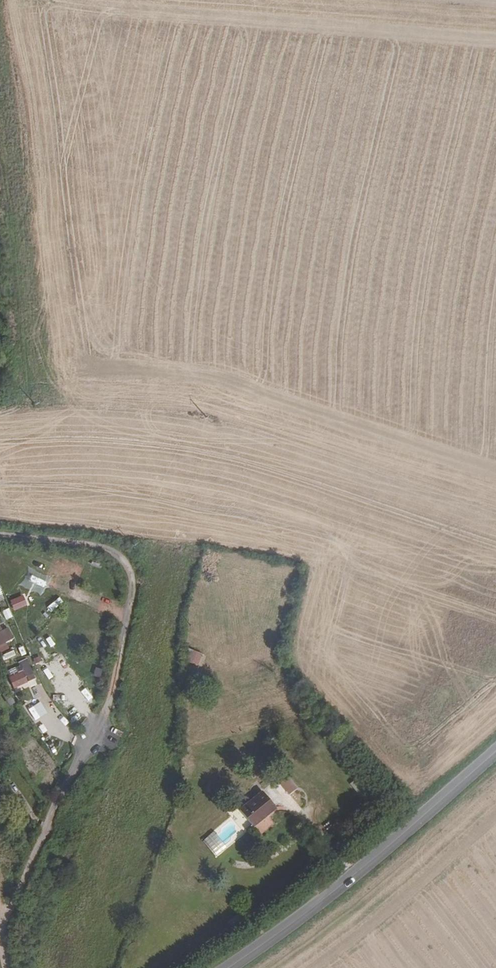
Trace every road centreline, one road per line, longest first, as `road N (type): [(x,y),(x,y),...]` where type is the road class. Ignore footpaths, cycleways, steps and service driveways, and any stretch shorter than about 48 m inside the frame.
road 1 (secondary): [(495,751),(358,870),(226,967)]

